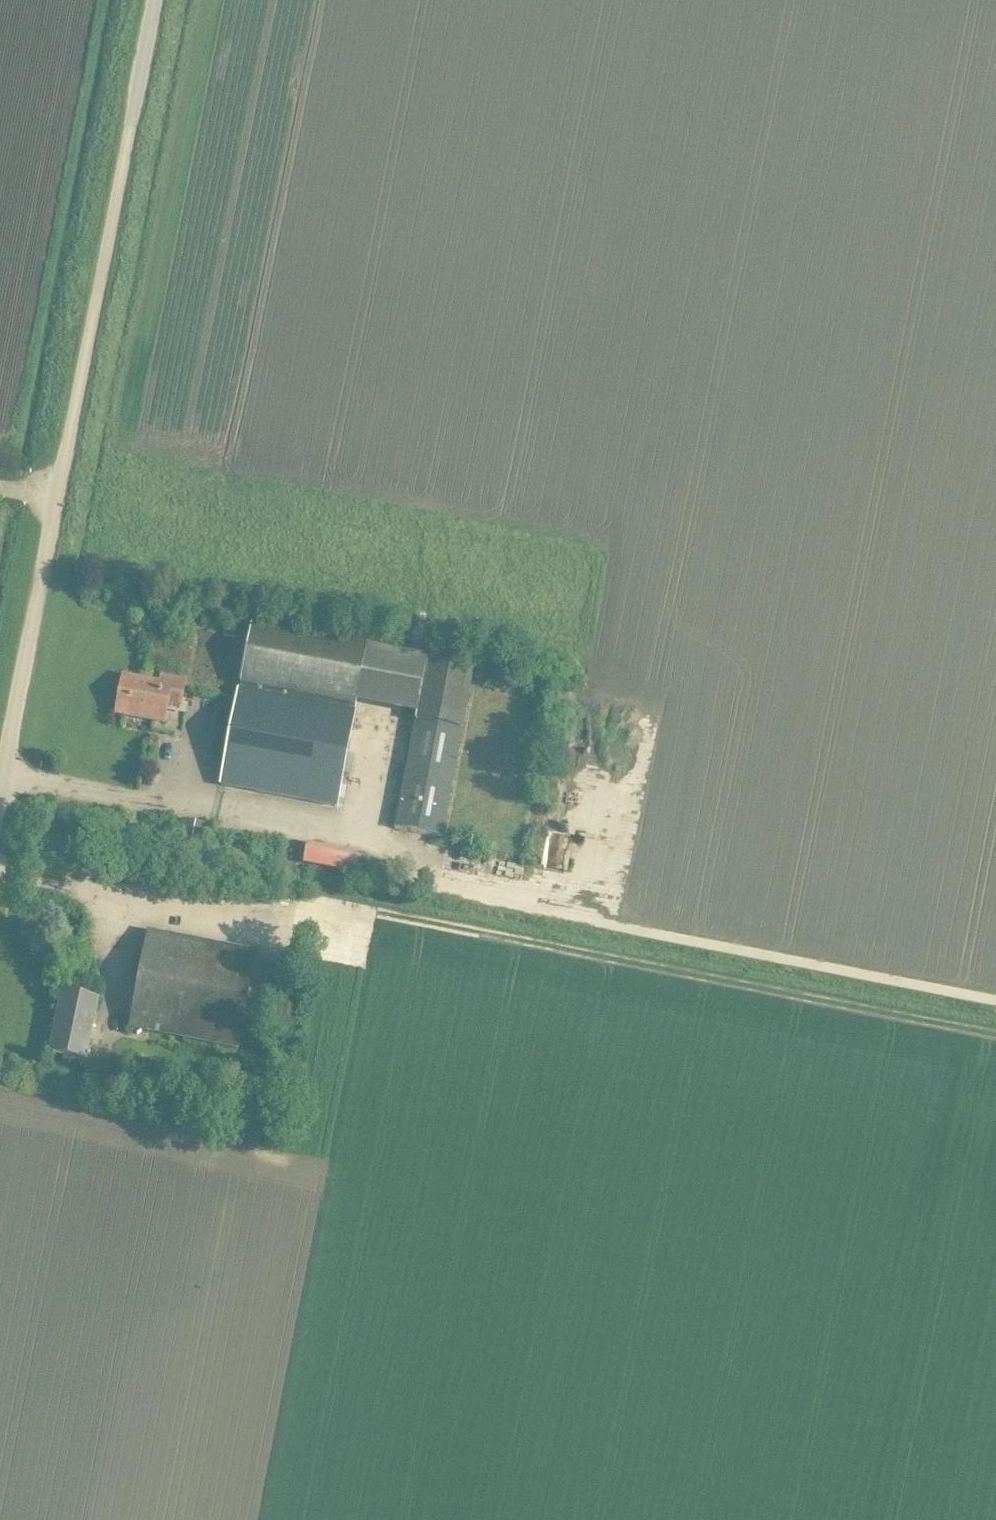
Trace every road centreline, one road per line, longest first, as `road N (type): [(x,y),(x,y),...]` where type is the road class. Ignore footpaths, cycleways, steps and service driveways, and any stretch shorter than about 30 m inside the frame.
road 1 (unclassified): [(0,791),(153,0)]

